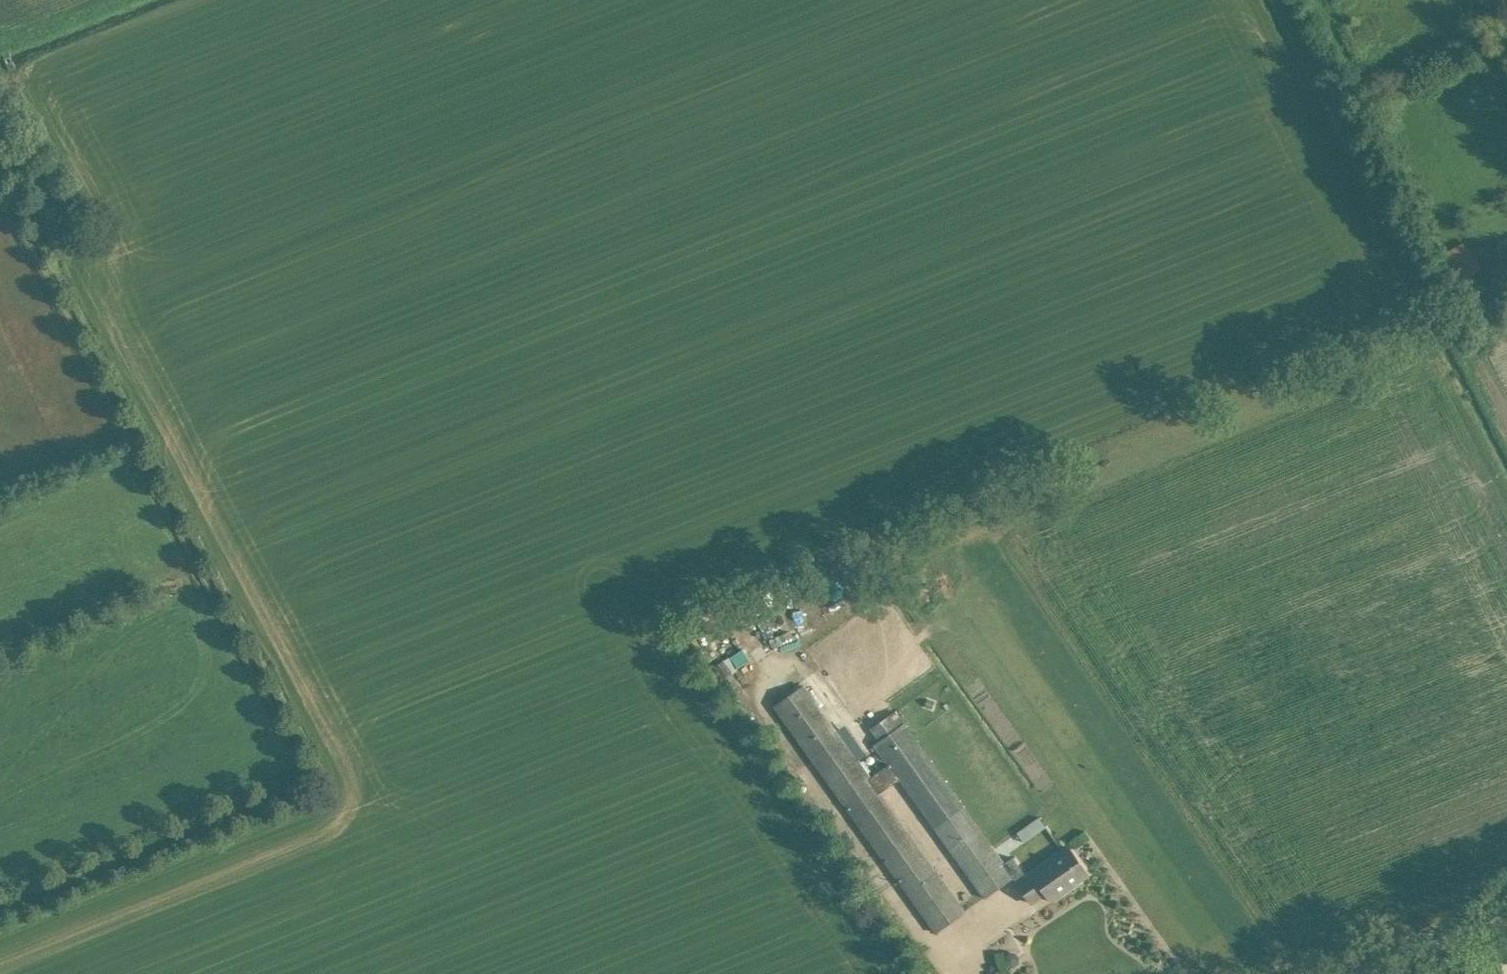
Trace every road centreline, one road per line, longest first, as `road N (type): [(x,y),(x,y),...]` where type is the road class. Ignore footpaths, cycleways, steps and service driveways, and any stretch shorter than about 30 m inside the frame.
road 1 (unclassified): [(719,612),(1506,295)]
road 2 (track): [(1278,0),(1506,445)]
road 3 (unclassified): [(1317,973),(1506,897)]

